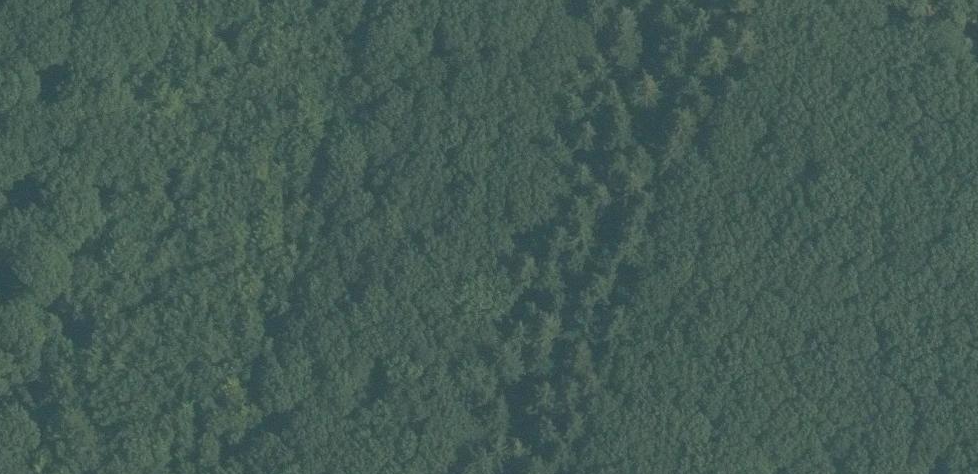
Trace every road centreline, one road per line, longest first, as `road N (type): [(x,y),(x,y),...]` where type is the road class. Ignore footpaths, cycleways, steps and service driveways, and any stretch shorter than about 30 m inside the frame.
road 1 (tertiary): [(977,63),(736,0)]

